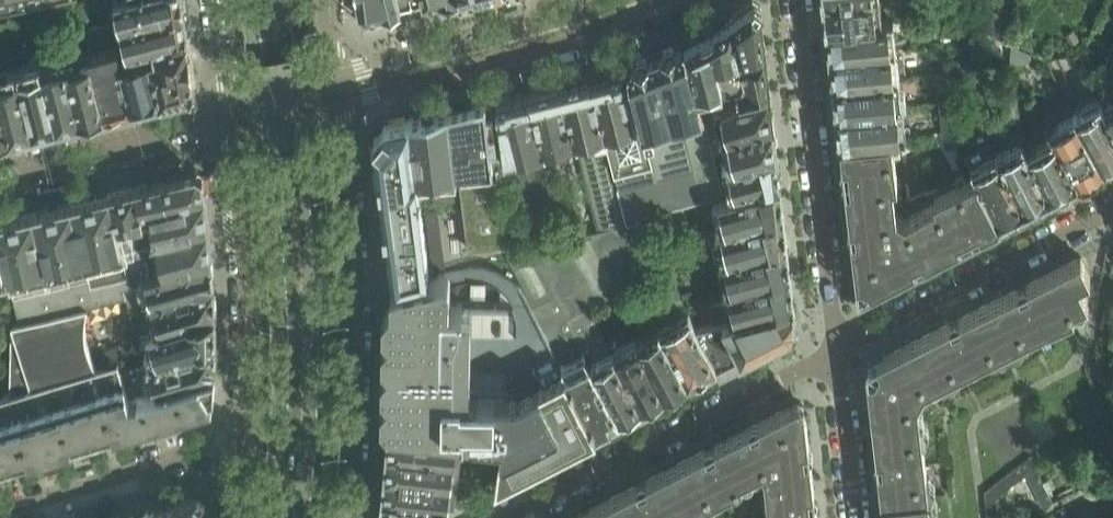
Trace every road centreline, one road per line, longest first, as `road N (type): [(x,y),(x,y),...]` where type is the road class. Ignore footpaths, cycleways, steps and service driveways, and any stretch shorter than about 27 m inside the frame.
road 1 (primary): [(311,517),(320,298),(289,0)]
road 2 (primary): [(256,0),(287,307),(279,517)]
road 3 (residential): [(342,517),(350,292),(331,89)]
road 4 (residential): [(838,352),(512,517)]
road 5 (residential): [(797,0),(838,352)]
road 6 (residential): [(331,89),(640,0)]
road 7 (residential): [(235,117),(255,298),(254,434)]
road 8 (residential): [(838,352),(1112,201)]
road 9 (residential): [(254,434),(0,512)]
road 10 (residential): [(0,179),(235,117)]
road 11 (residential): [(856,517),(838,352)]

